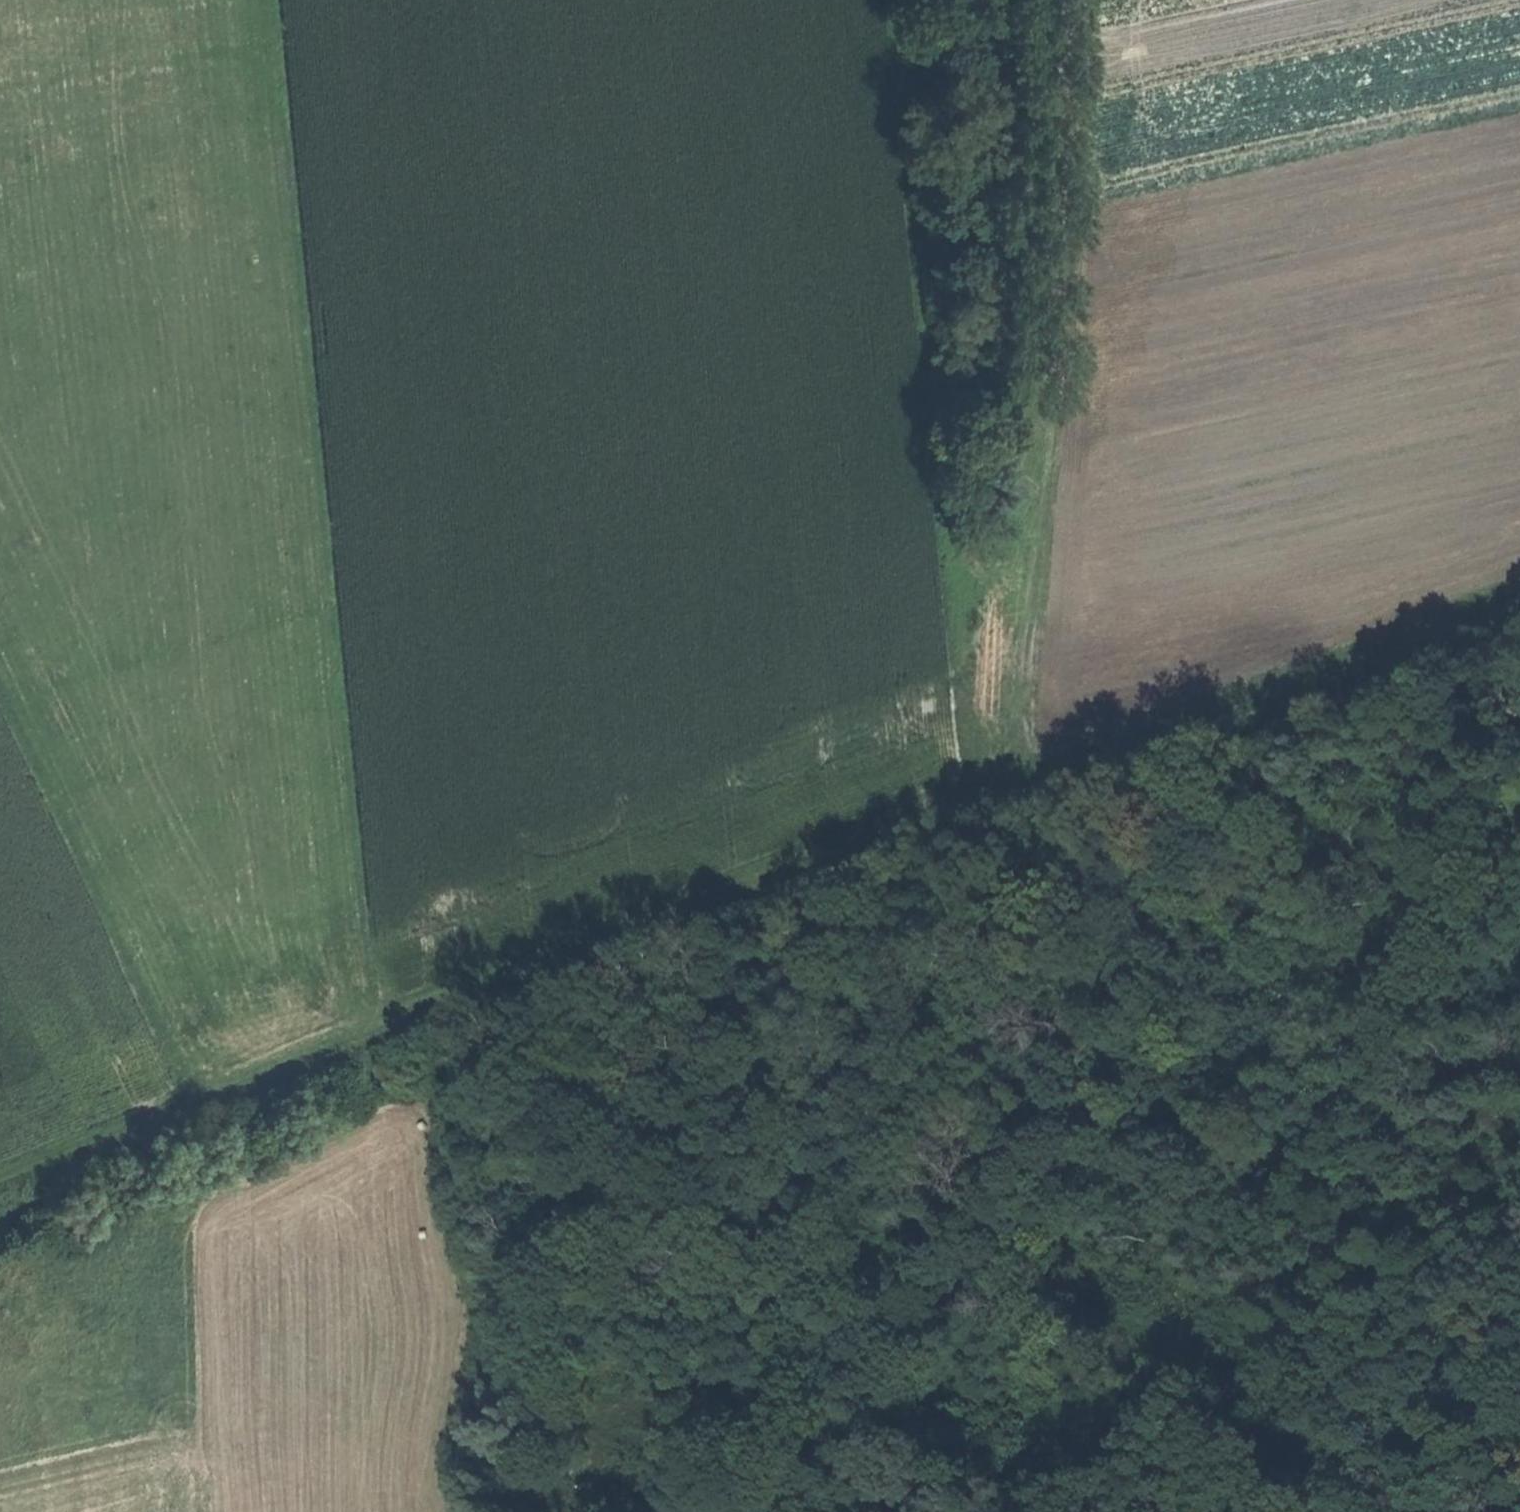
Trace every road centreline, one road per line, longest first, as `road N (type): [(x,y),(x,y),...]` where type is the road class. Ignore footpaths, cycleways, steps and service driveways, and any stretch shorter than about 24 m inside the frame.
road 1 (track): [(0,1177),(1041,761),(1519,587)]

